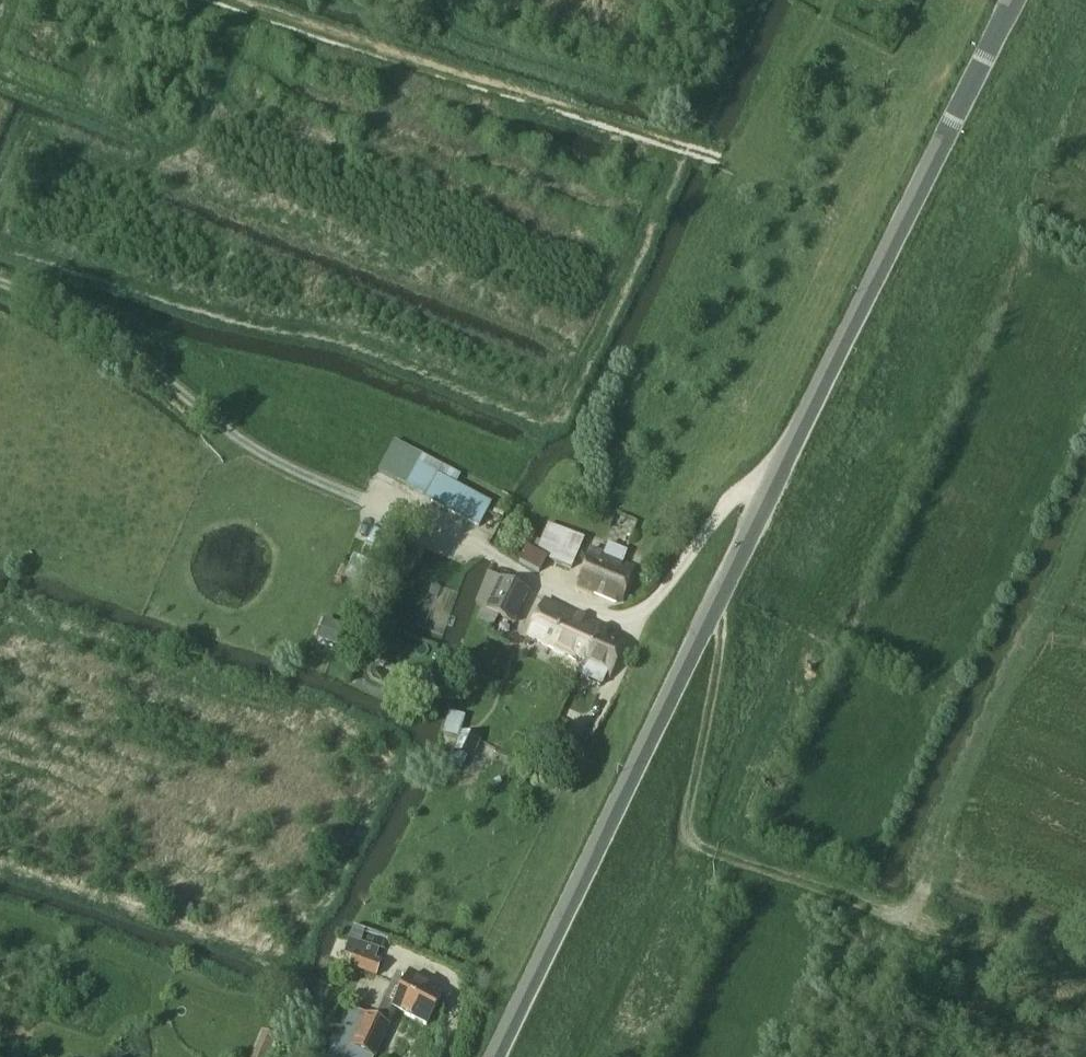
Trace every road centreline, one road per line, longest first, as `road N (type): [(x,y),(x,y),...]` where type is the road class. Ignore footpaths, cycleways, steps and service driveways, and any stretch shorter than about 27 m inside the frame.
road 1 (unclassified): [(497,1056),(1013,0)]
road 2 (track): [(474,197),(623,272),(596,321),(574,339),(180,169),(175,157),(213,111),(262,15),(218,0)]
road 3 (track): [(262,15),(733,163),(754,157),(827,0)]
road 4 (track): [(976,945),(906,920),(1085,530)]
road 5 (track): [(906,920),(687,842),(720,638),(713,615)]
road 6 (track): [(623,272),(733,57)]

